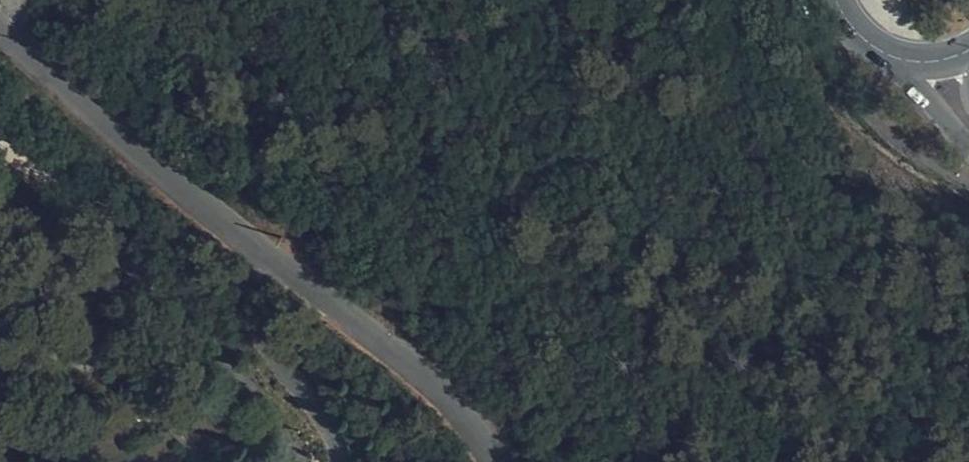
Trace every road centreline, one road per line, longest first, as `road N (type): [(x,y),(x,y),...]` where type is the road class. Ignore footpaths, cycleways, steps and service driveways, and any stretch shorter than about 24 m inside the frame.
road 1 (tertiary): [(0,26),(222,218),(424,371),(467,412),(501,461)]

